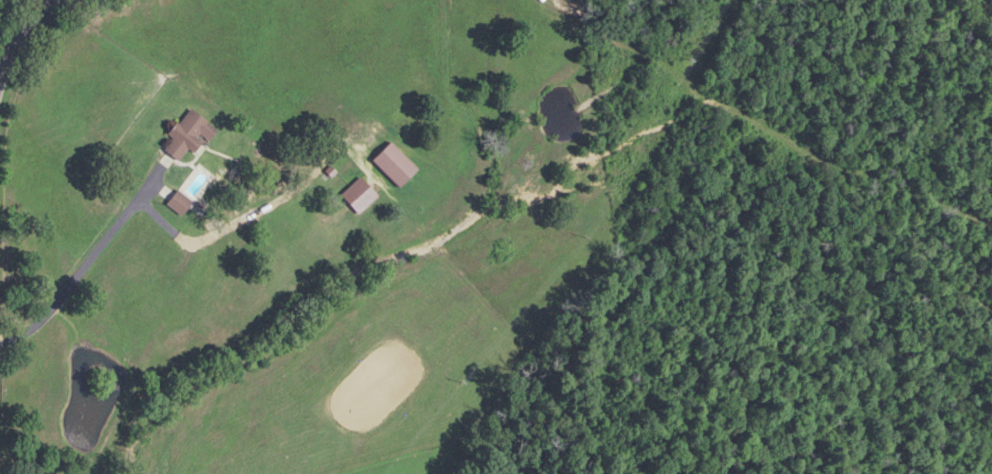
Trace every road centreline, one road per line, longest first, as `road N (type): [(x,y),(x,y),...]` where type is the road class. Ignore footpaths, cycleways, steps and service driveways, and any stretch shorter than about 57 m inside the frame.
road 1 (residential): [(577,0),(589,39),(663,66),(860,176),(991,226)]
road 2 (residential): [(354,164),(188,241),(138,198)]
road 3 (residential): [(0,337),(45,314),(163,166)]

